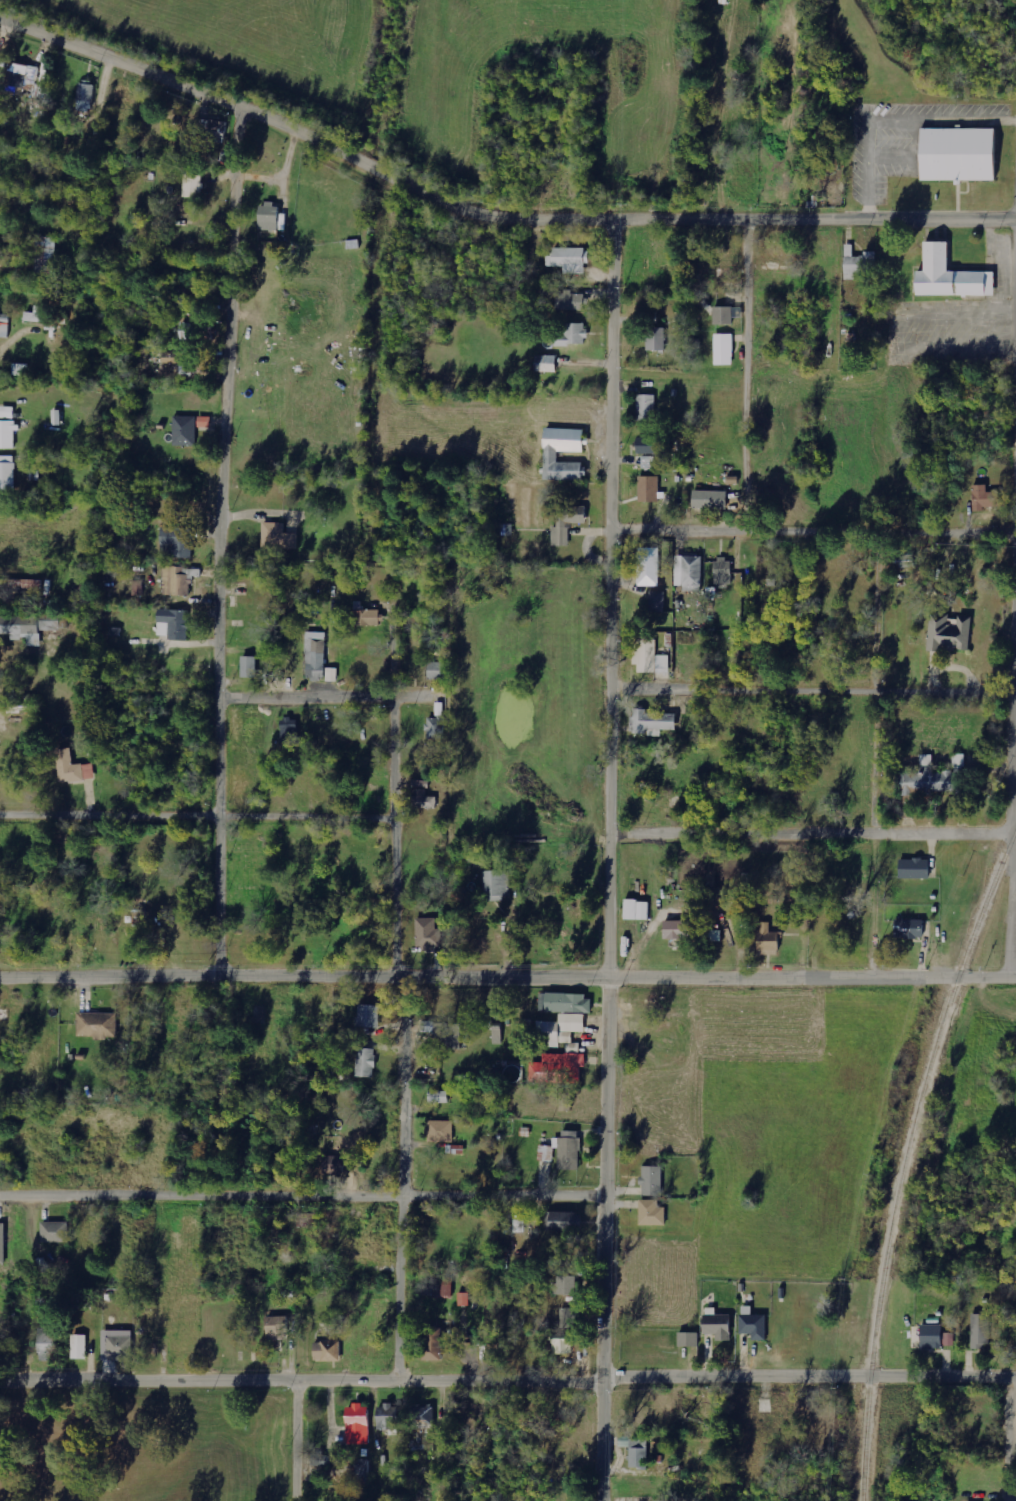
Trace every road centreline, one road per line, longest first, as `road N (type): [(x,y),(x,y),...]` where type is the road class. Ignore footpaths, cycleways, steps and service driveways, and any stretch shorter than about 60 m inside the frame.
road 1 (residential): [(608,1500),(621,830),(620,216)]
road 2 (residential): [(1015,212),(553,217),(479,205),(318,132),(0,11)]
road 3 (residential): [(1015,979),(617,970),(0,973)]
road 4 (residential): [(1015,1378),(0,1375)]
road 5 (residential): [(225,972),(228,519),(252,106)]
road 6 (residential): [(406,1375),(411,973),(397,815),(398,594)]
road 7 (residential): [(871,979),(872,214)]
road 8 (residential): [(748,971),(751,215)]
road 9 (residential): [(0,1193),(613,1193)]
road 10 (residential): [(1009,979),(1015,534)]
road 11 (residential): [(397,815),(0,813)]
road 12 (residential): [(620,526),(1015,534)]
road 13 (residential): [(1009,693),(621,682)]
road 14 (residential): [(1009,834),(748,831)]
road 15 (residential): [(228,695),(441,694)]
road 16 (residential): [(748,831),(621,830)]
road 17 (residential): [(305,1500),(305,1374)]
road 18 (residential): [(1010,1500),(1010,1378)]

